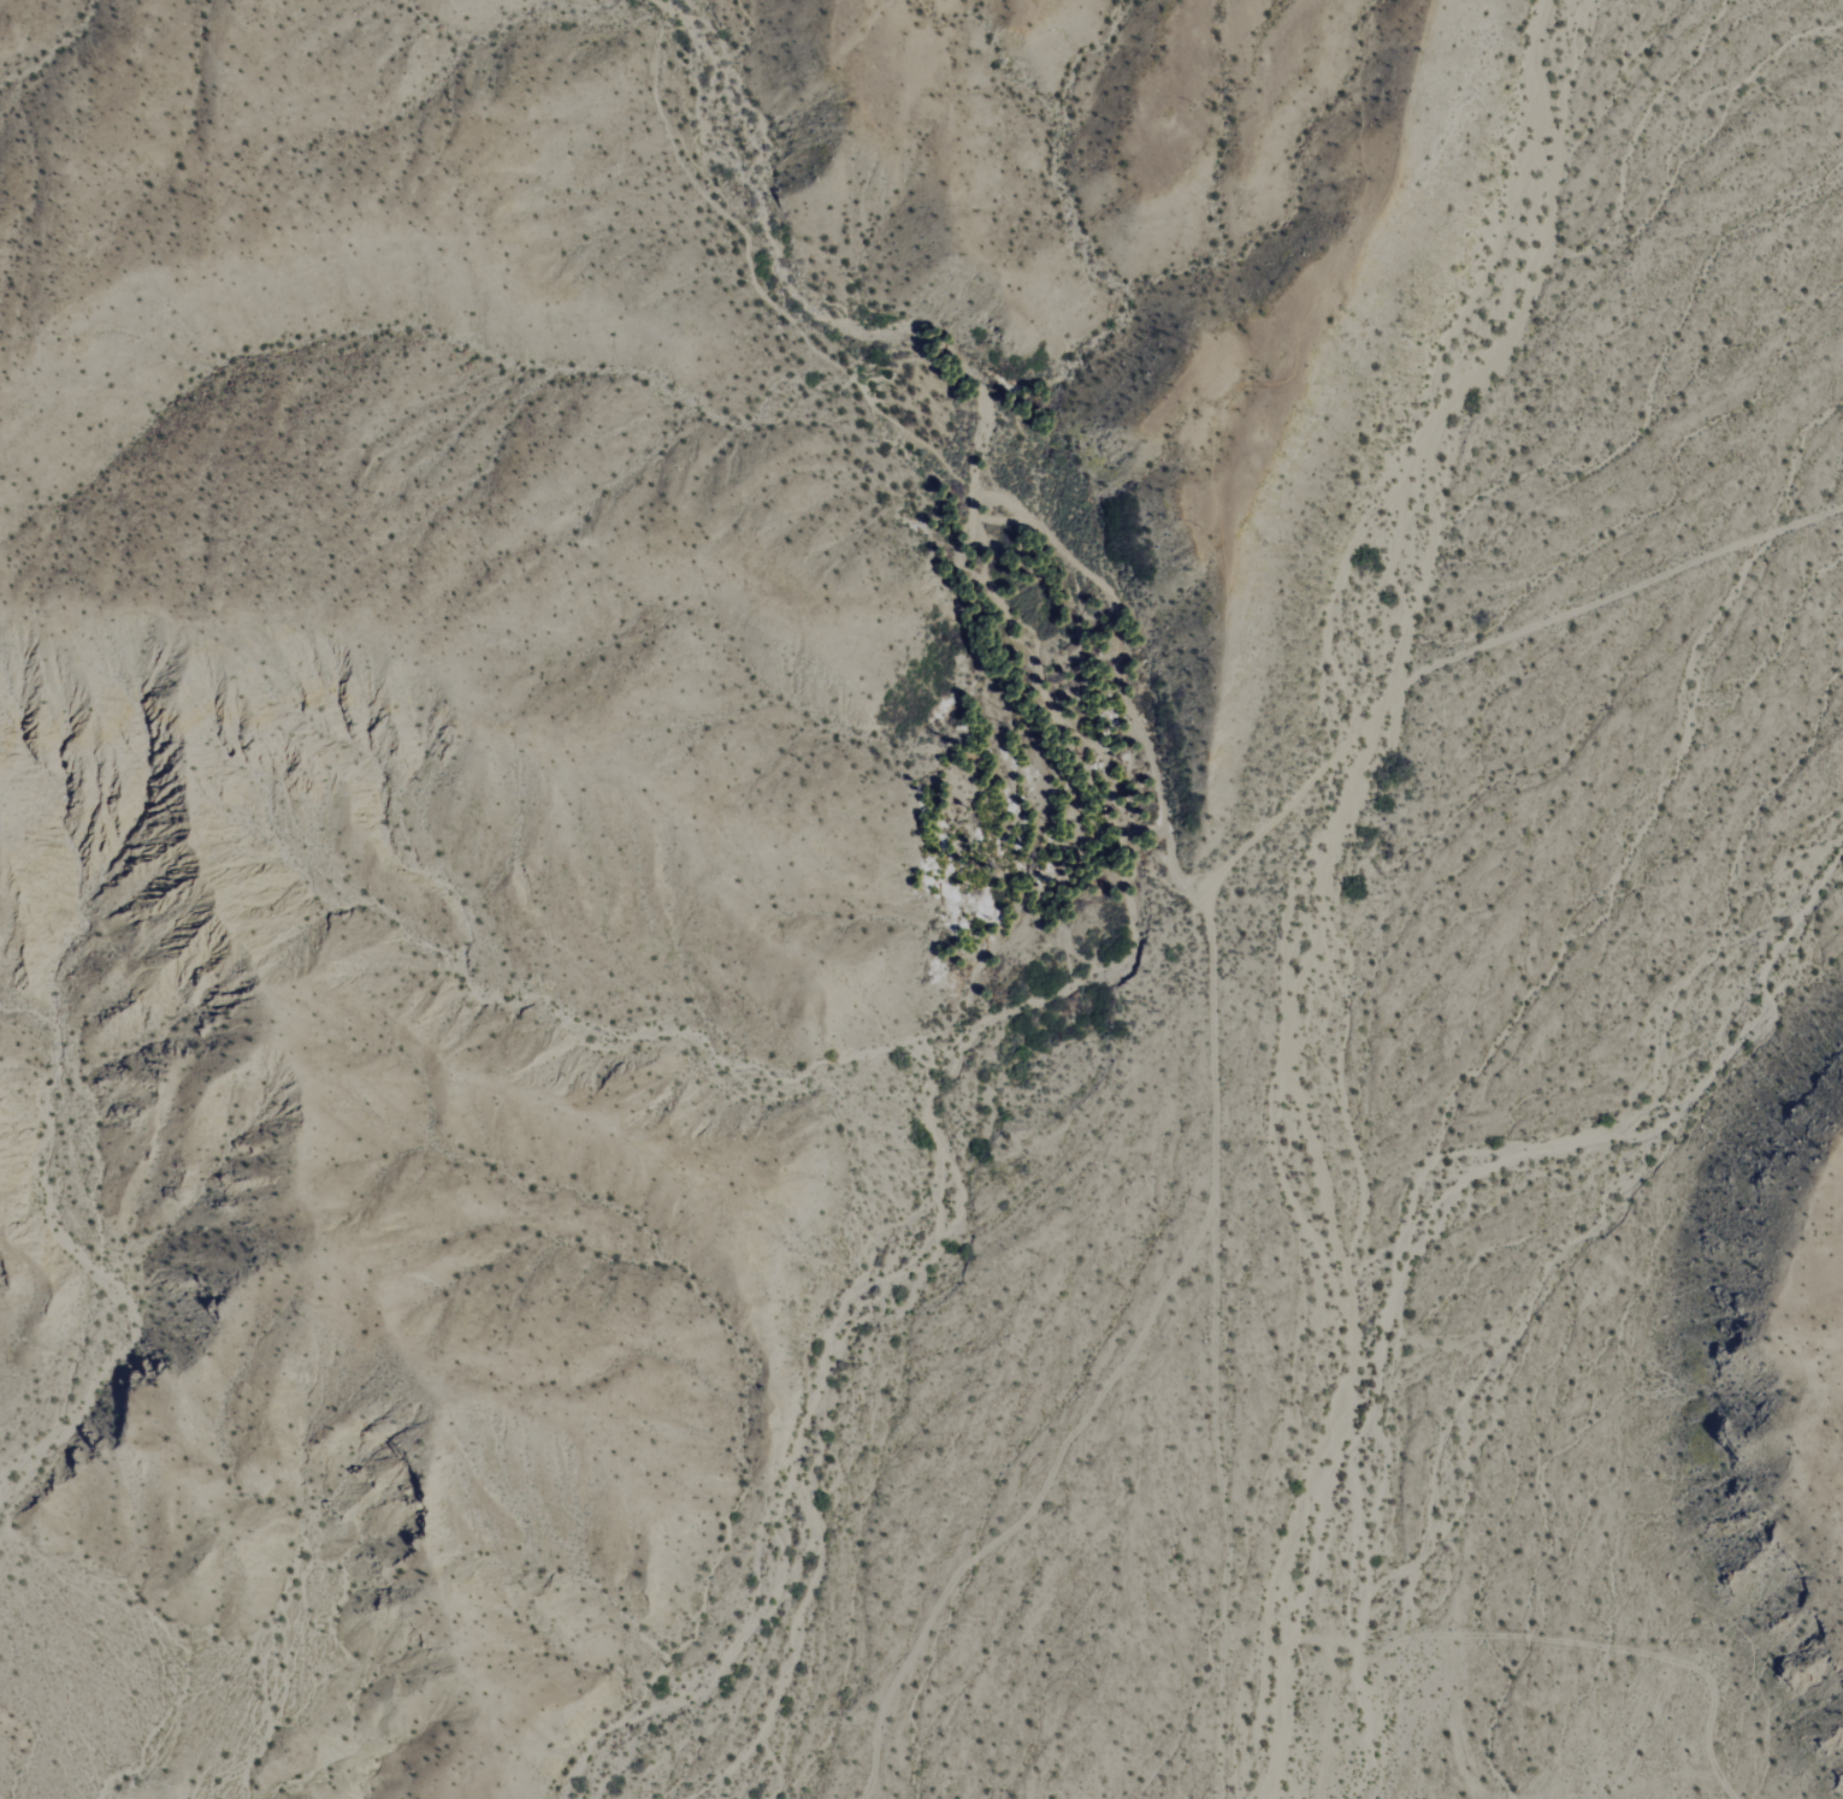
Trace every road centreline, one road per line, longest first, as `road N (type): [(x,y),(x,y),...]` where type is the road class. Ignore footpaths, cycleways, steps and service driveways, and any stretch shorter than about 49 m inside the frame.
road 1 (residential): [(137,1798),(296,1693)]

